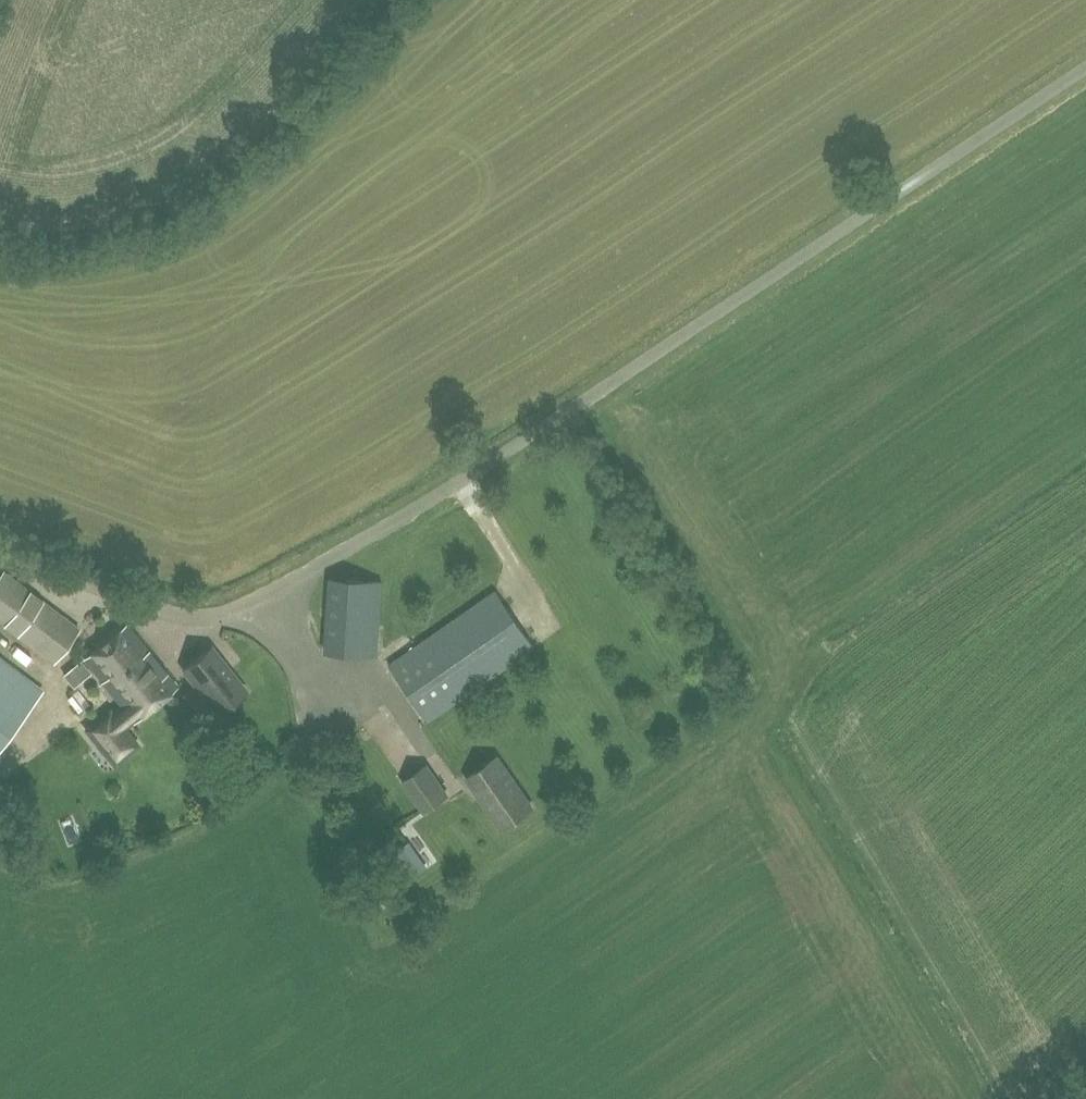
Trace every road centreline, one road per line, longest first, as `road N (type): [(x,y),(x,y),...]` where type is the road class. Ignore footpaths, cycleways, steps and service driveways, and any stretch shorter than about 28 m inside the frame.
road 1 (track): [(0,560),(191,624),(221,622)]

